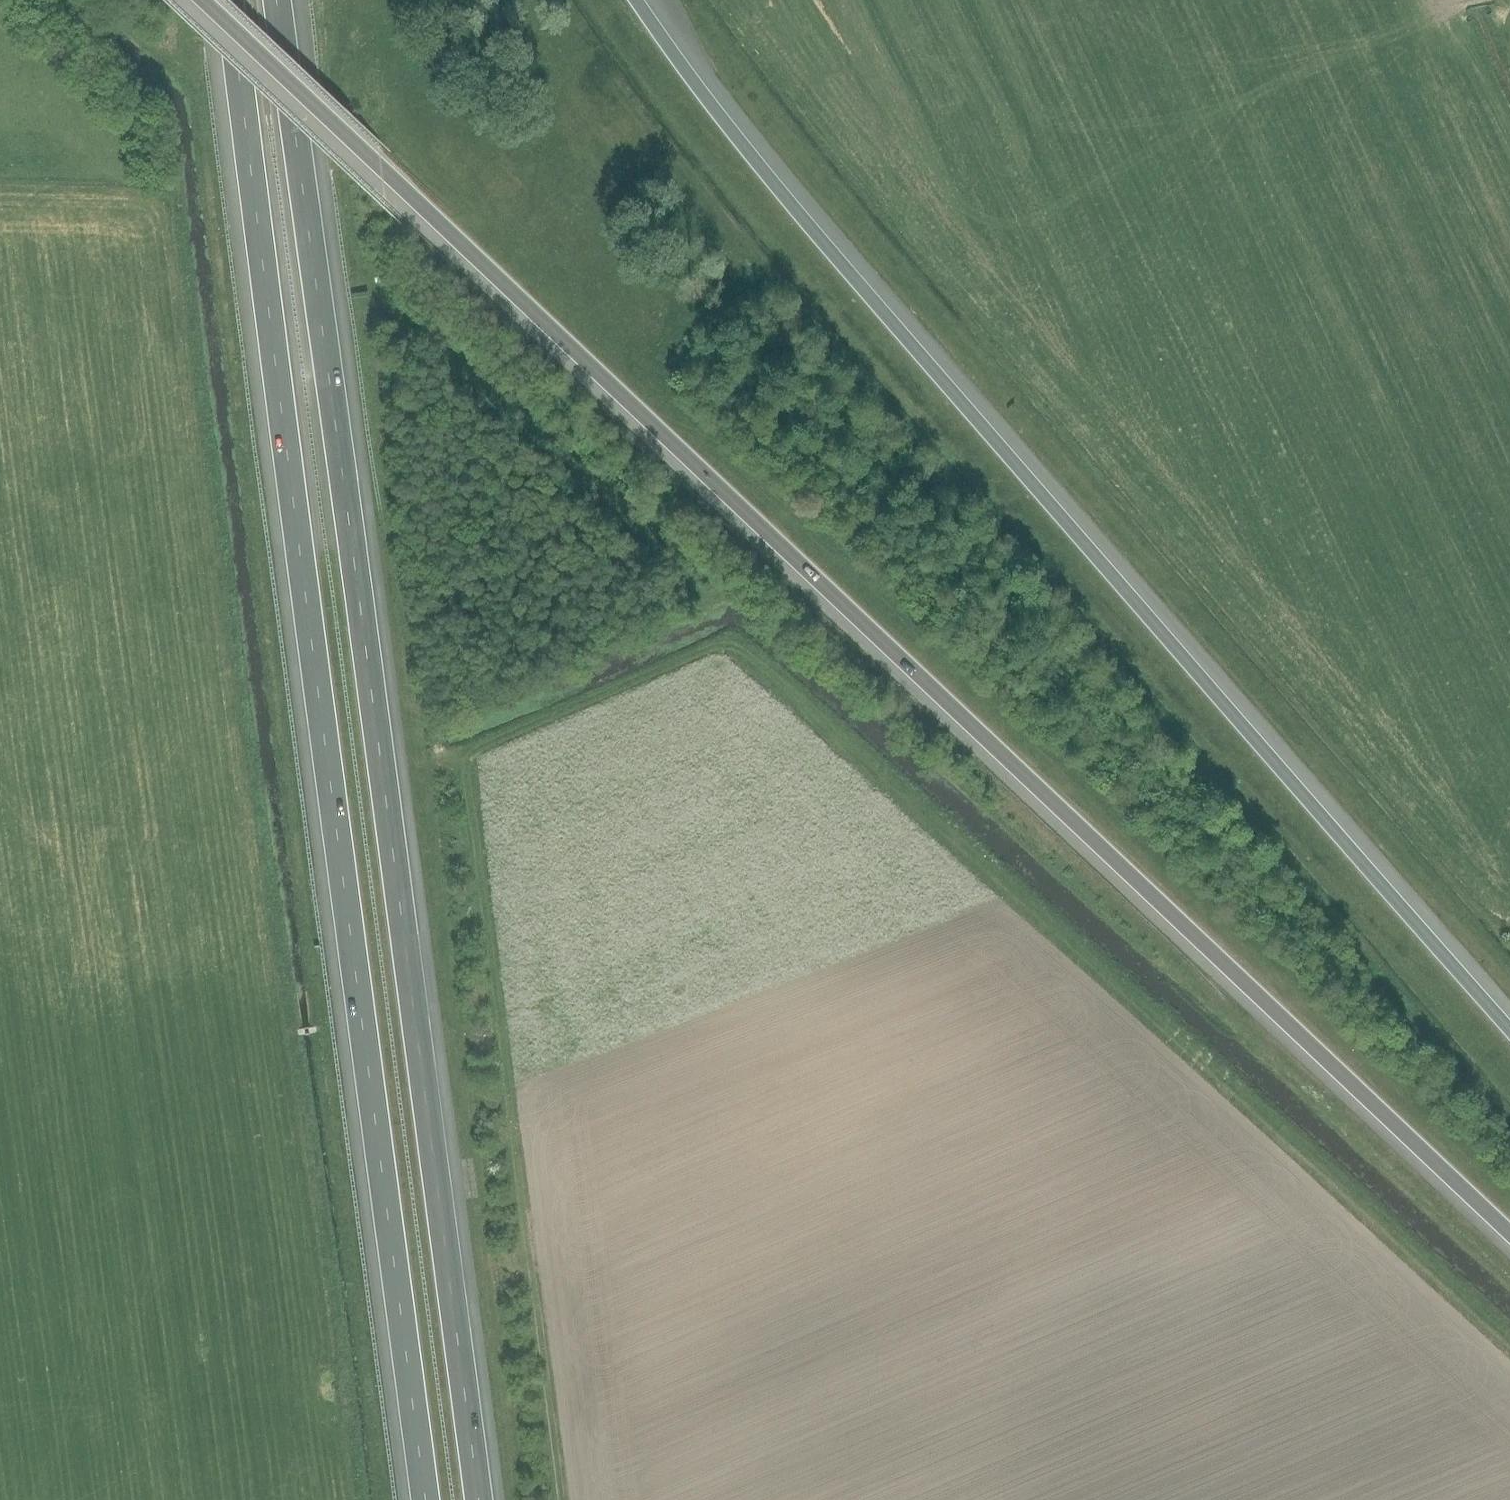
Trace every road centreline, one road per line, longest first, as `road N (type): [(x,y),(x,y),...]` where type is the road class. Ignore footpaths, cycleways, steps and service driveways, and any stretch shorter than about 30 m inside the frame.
road 1 (trunk): [(203,0),(1509,1233)]
road 2 (motorway): [(481,1499),(282,0)]
road 3 (motorway): [(225,0),(420,1499)]
road 4 (trunk): [(1509,1016),(783,185),(647,0)]
road 5 (track): [(494,996),(557,1499)]

